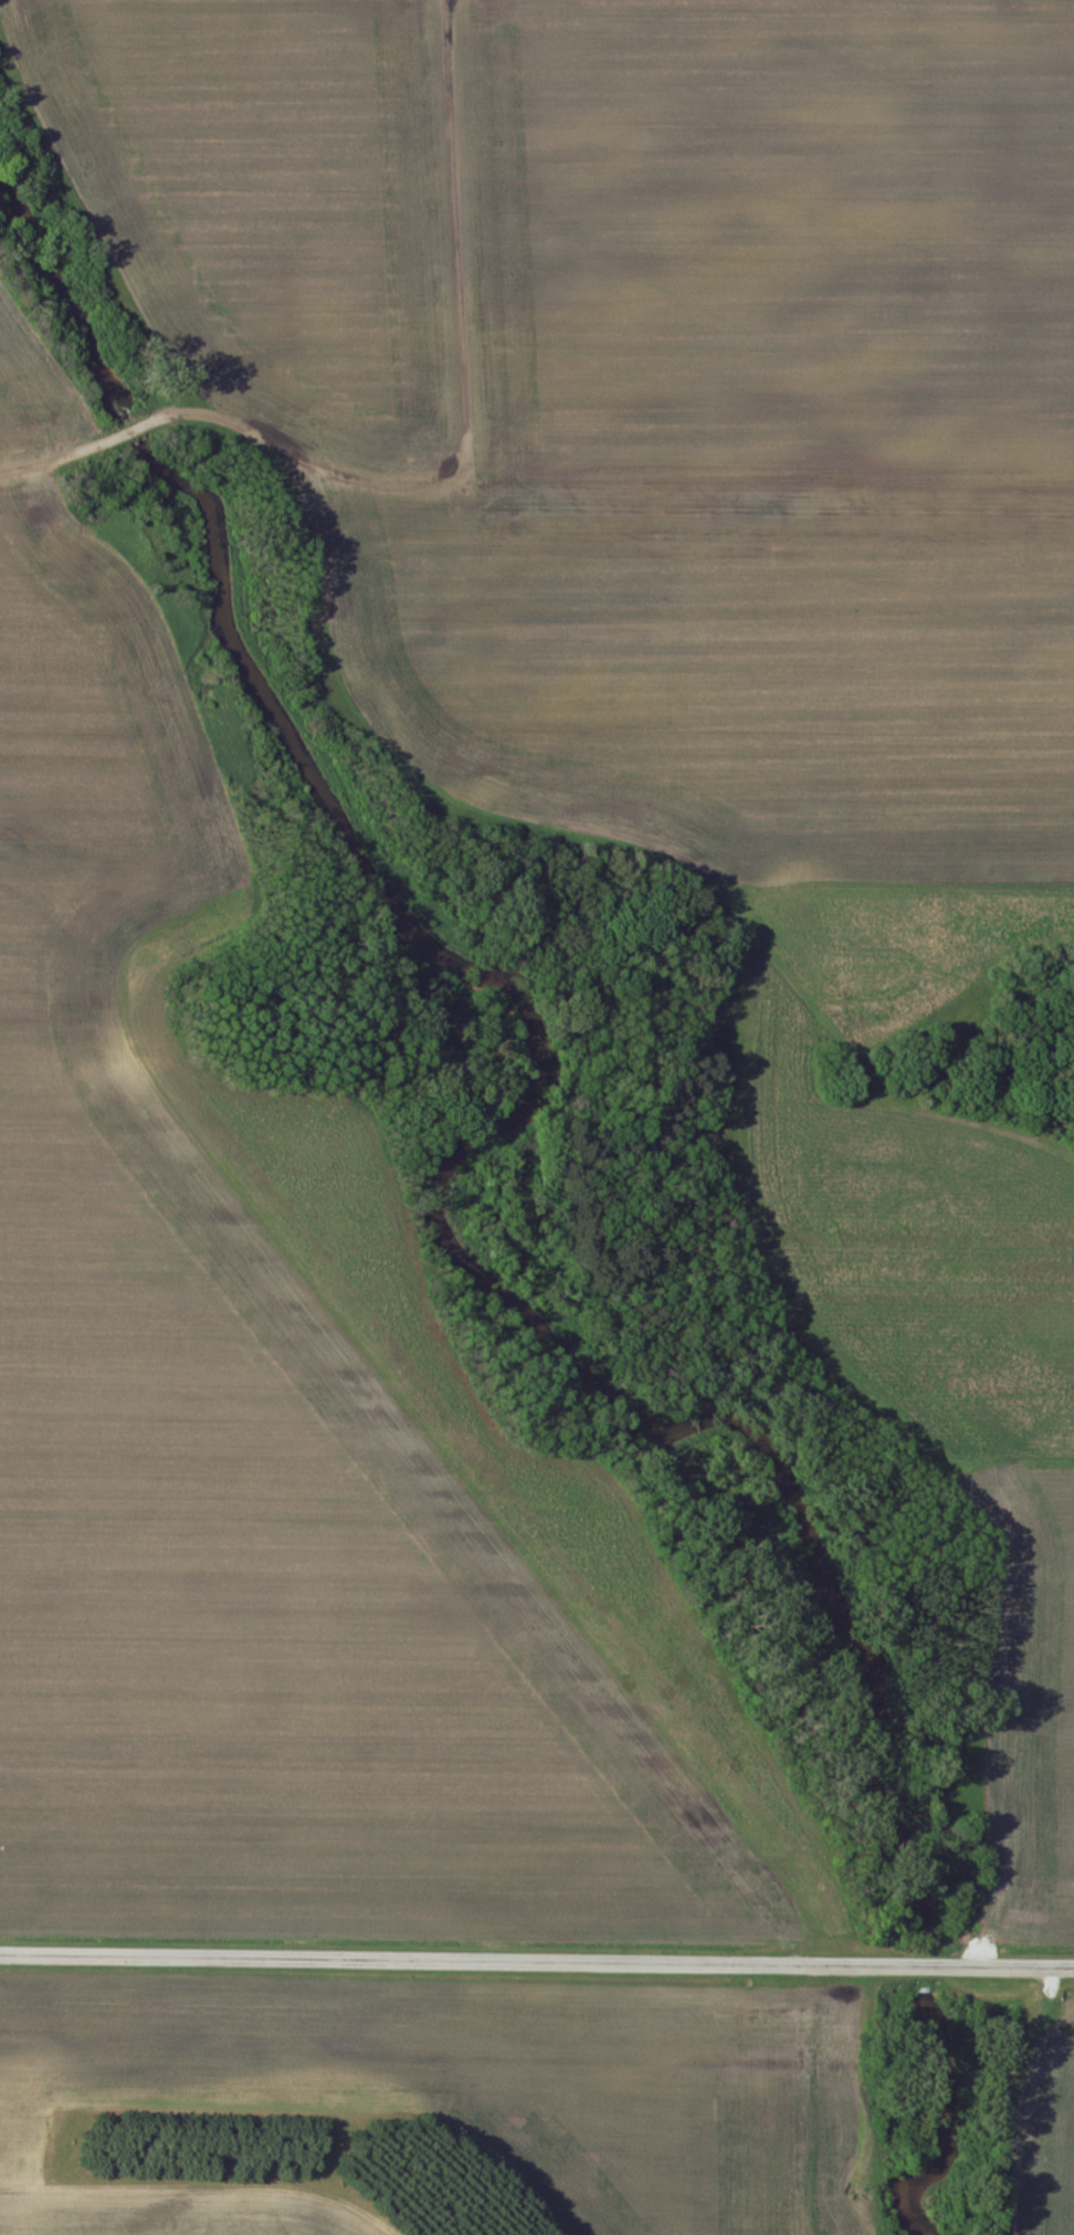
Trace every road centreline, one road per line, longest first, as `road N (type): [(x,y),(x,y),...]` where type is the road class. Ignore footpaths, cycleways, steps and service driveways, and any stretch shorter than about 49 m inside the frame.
road 1 (residential): [(1073,1972),(0,1958)]

